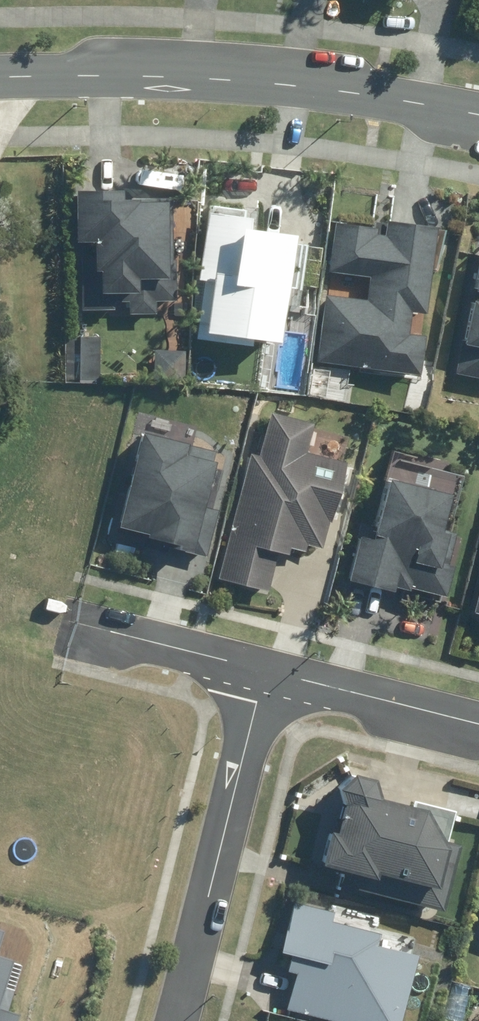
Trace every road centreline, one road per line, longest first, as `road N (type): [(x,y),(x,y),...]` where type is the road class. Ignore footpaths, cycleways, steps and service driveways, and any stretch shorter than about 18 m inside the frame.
road 1 (tertiary): [(0,77),(186,77),(382,96),(478,117)]
road 2 (residential): [(267,663),(173,1020)]
road 3 (residential): [(267,663),(478,717)]
road 4 (residential): [(70,612),(267,663)]

